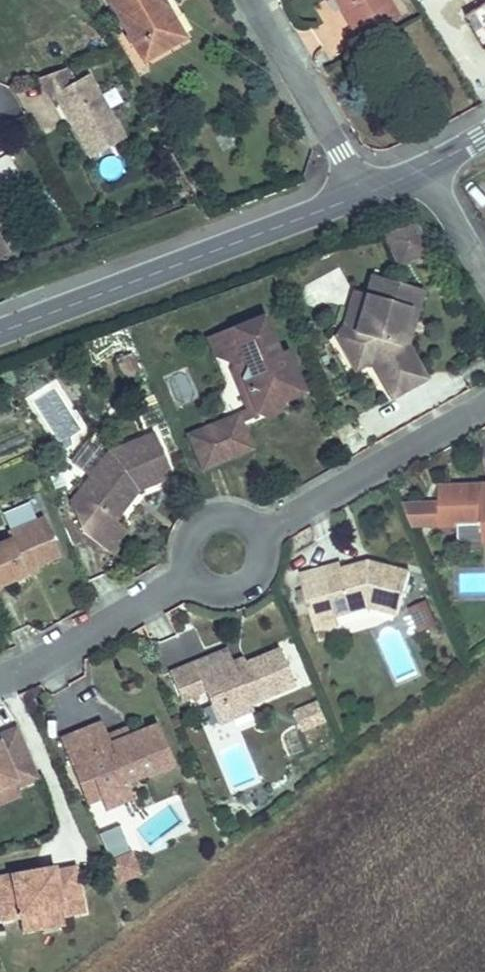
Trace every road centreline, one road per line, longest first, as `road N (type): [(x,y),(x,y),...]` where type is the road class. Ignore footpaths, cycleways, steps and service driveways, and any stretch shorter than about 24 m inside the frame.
road 1 (residential): [(0,675),(251,541),(484,398)]
road 2 (secondary): [(0,333),(431,166)]
road 3 (unclassified): [(431,166),(484,276)]

